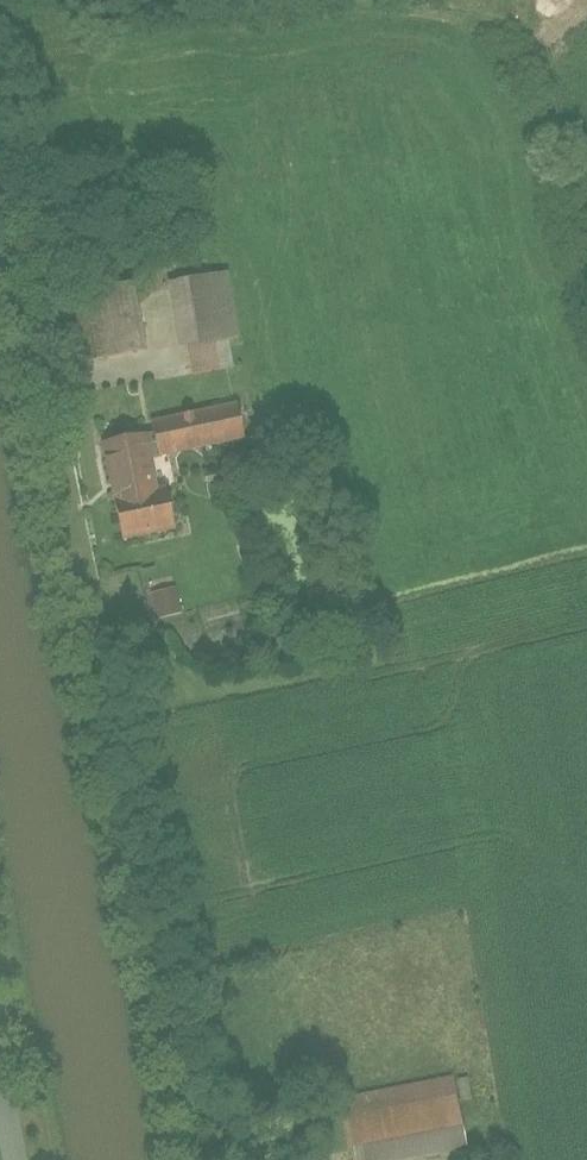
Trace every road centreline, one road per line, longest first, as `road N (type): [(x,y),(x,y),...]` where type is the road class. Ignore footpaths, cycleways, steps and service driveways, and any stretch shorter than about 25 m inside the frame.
road 1 (residential): [(0,169),(204,1159)]

